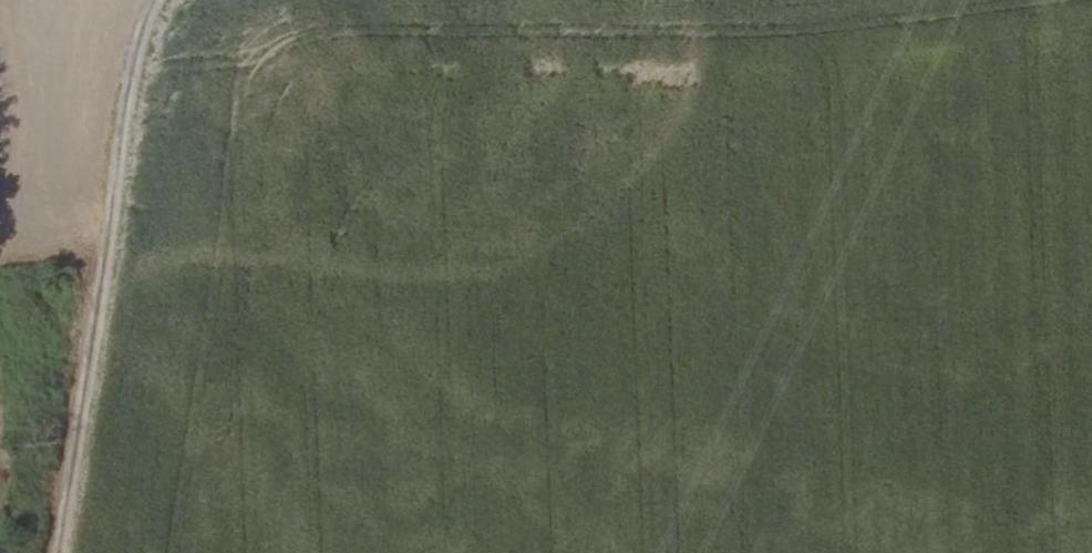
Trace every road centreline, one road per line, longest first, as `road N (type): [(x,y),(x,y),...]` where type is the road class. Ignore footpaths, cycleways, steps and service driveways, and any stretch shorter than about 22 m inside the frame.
road 1 (track): [(46,552),(129,48),(149,0)]

